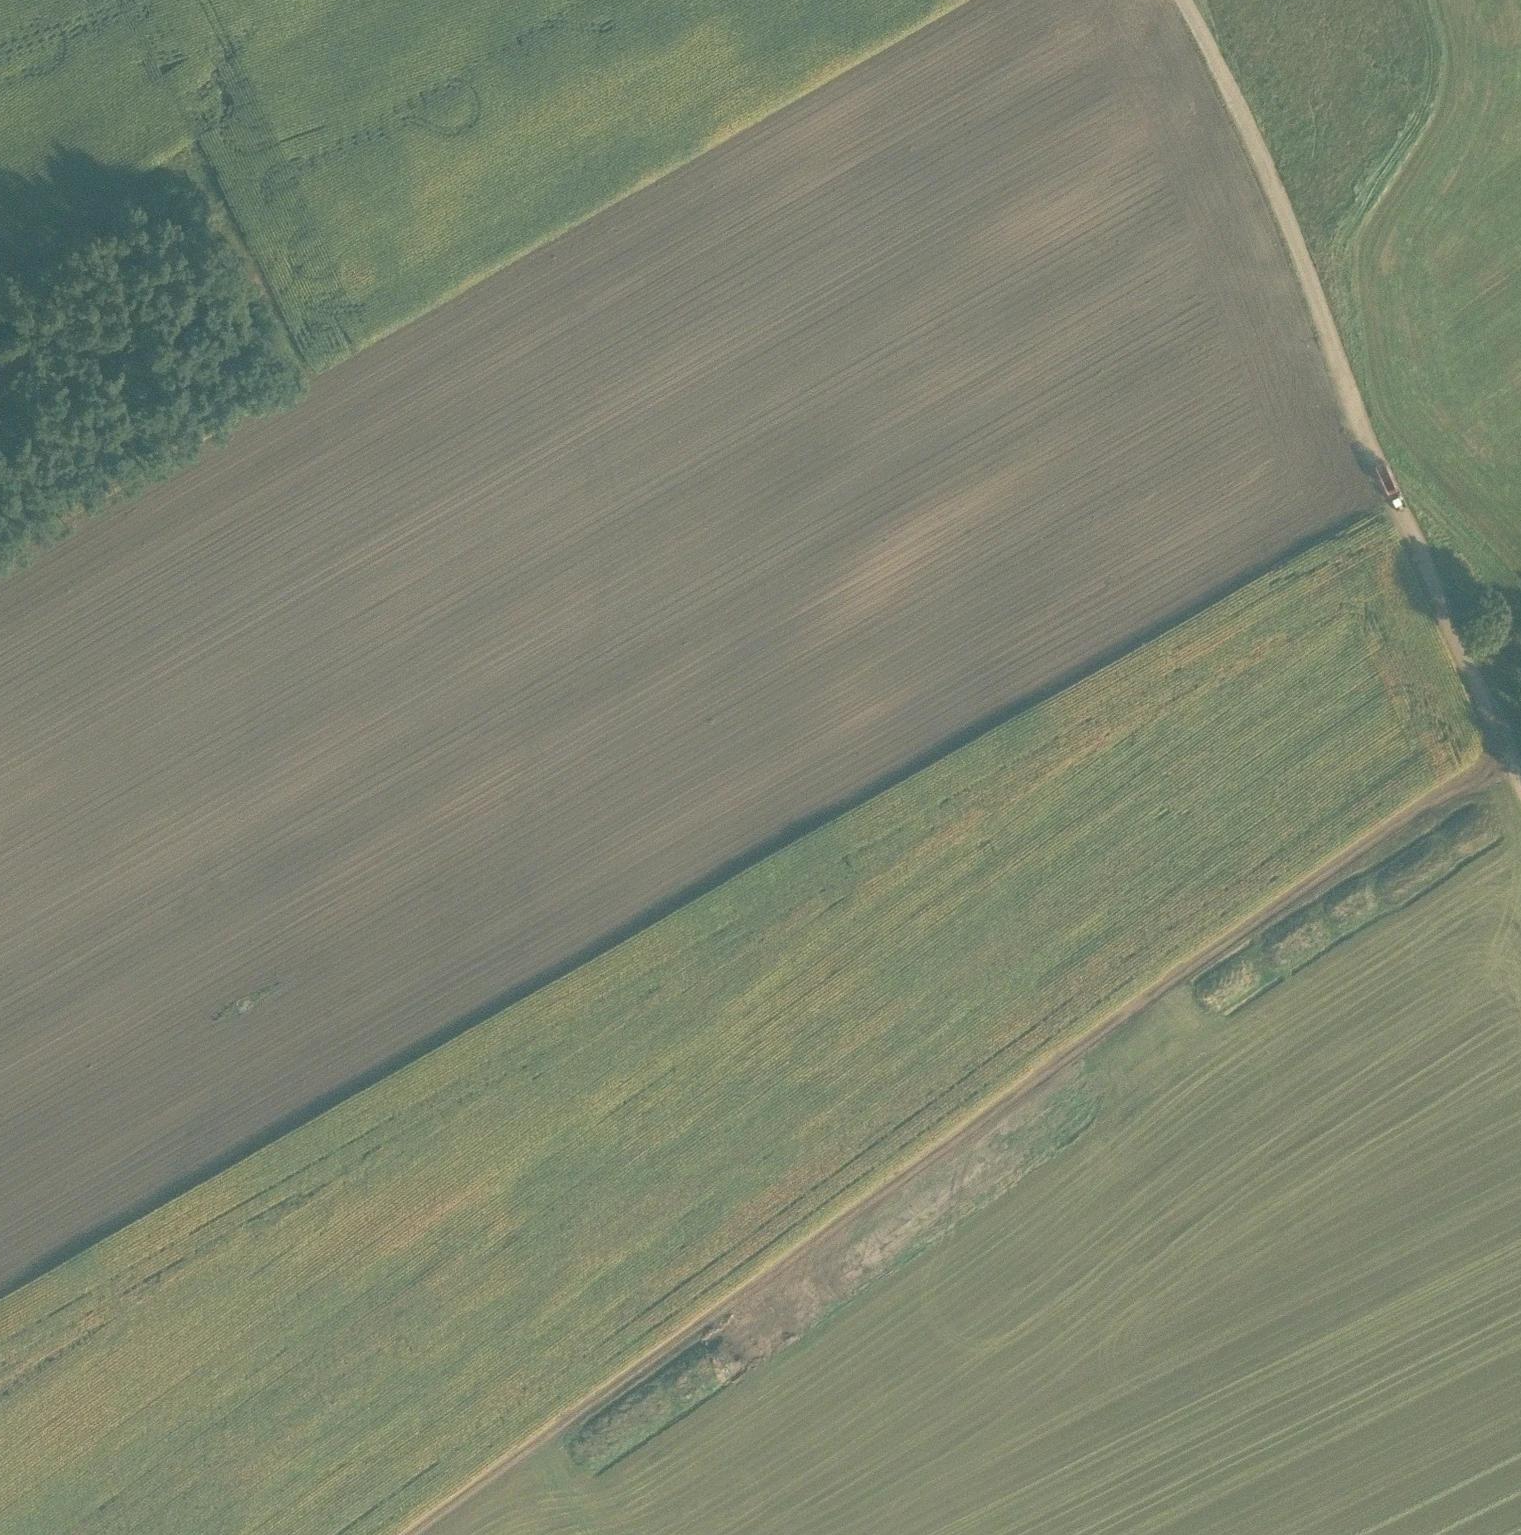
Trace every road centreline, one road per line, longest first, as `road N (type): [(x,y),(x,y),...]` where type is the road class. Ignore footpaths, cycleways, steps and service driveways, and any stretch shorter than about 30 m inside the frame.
road 1 (track): [(1178,0),(1288,209),(1343,366),(1520,786)]

